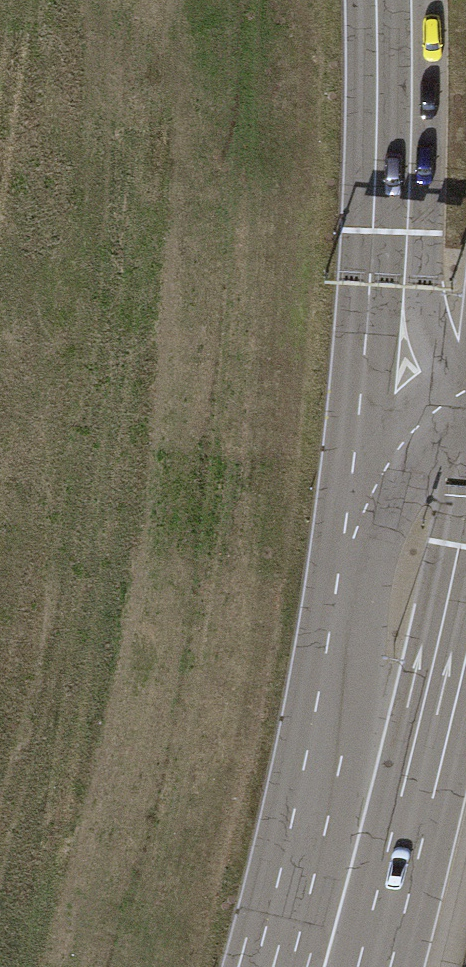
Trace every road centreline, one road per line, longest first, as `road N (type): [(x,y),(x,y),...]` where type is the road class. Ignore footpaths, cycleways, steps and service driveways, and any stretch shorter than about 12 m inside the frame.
road 1 (secondary): [(373,470),(331,725),(276,966)]
road 2 (secondary): [(400,857),(465,559)]
road 3 (secondary): [(401,0),(401,177),(392,269)]
road 4 (secondary): [(392,269),(373,470)]
road 5 (motorway): [(392,269),(461,393)]
road 6 (motorway): [(400,857),(451,800),(465,742)]

